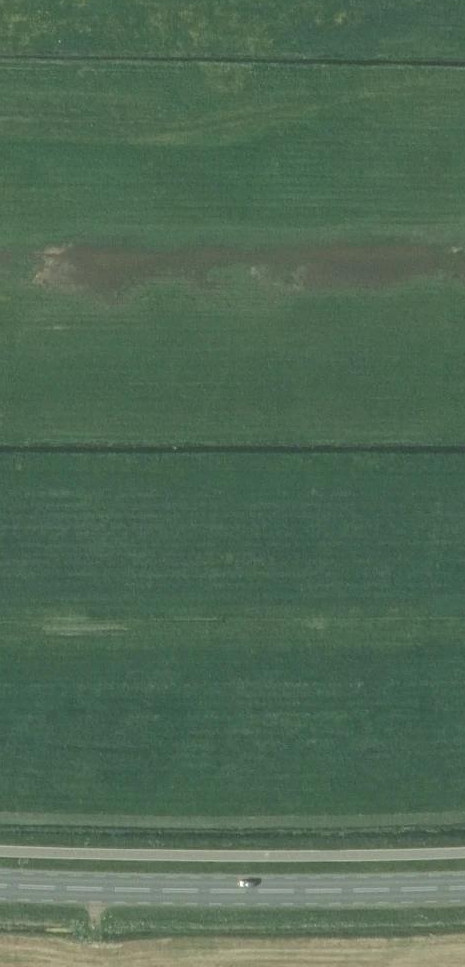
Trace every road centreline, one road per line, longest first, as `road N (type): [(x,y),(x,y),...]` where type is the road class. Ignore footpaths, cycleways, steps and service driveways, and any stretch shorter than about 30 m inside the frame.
road 1 (secondary): [(0,884),(464,888)]

